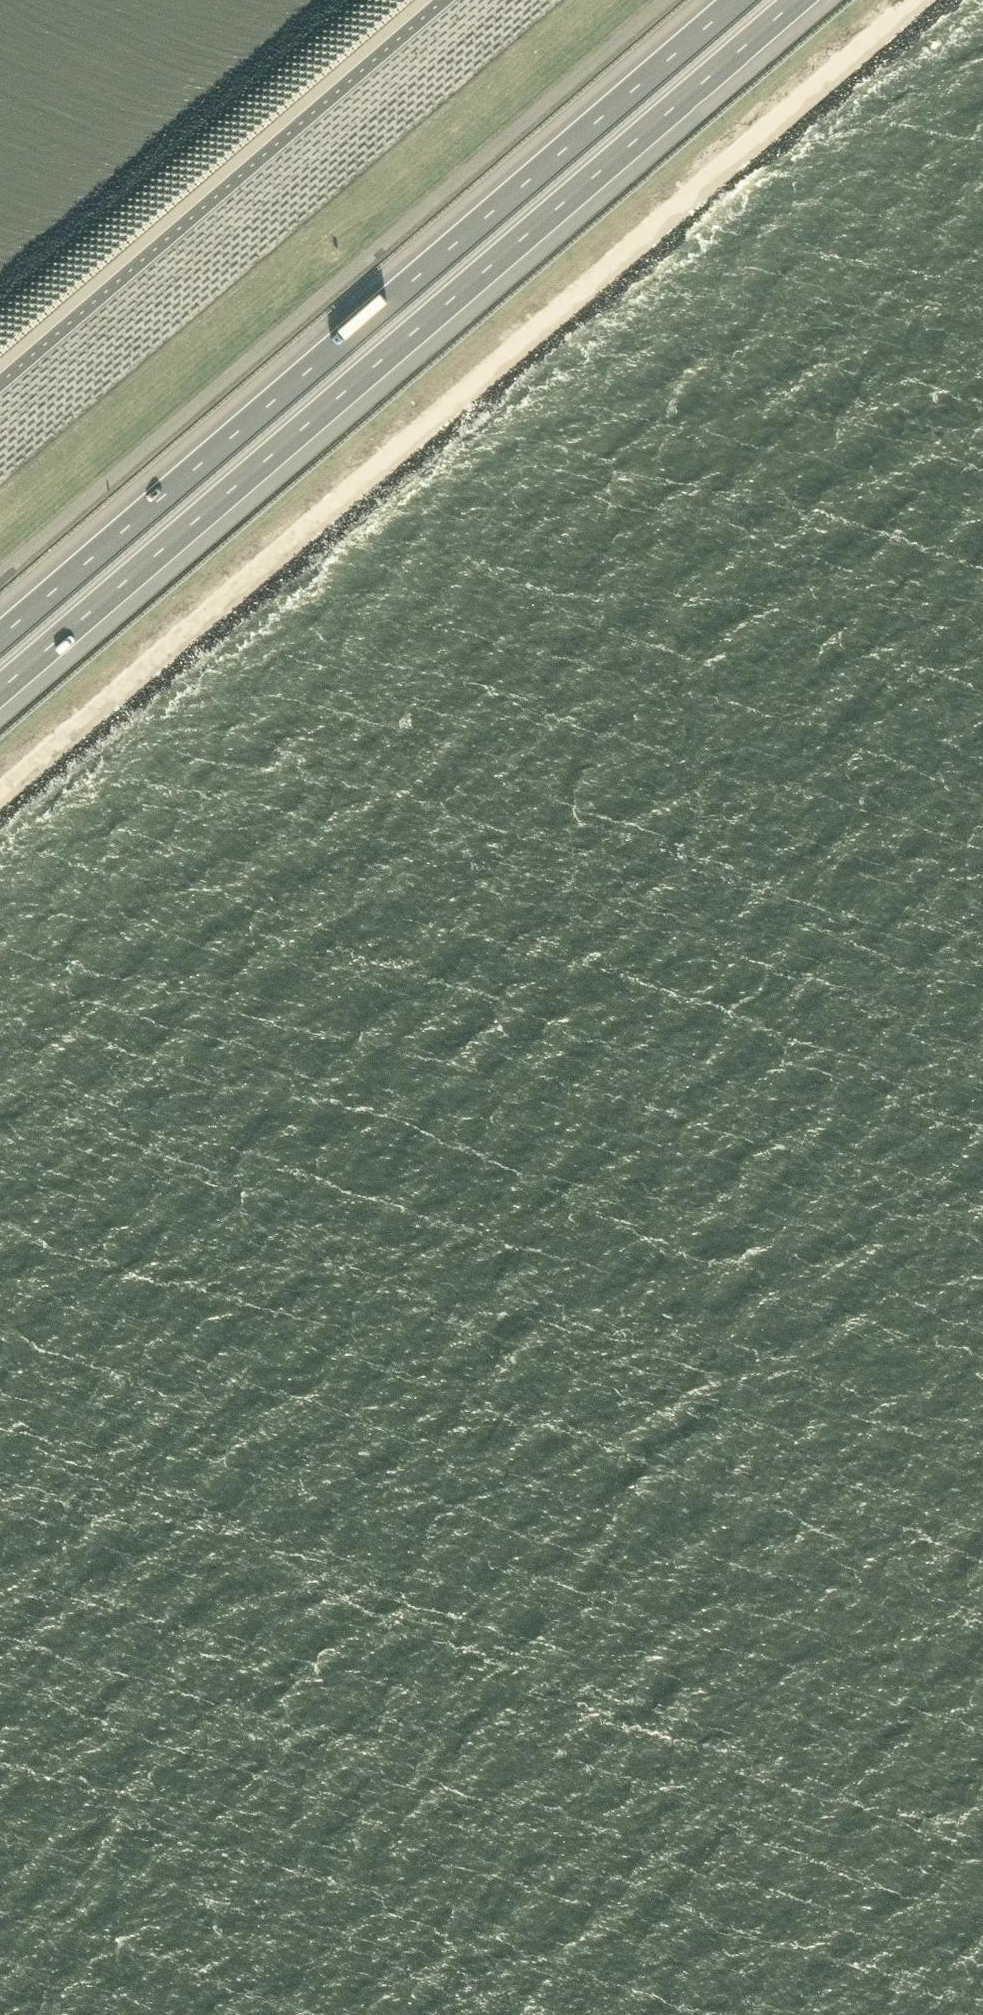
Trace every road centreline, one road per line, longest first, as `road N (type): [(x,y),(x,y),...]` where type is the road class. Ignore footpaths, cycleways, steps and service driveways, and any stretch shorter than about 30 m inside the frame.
road 1 (motorway): [(0,683),(790,0)]
road 2 (motorway): [(729,0),(0,631)]

